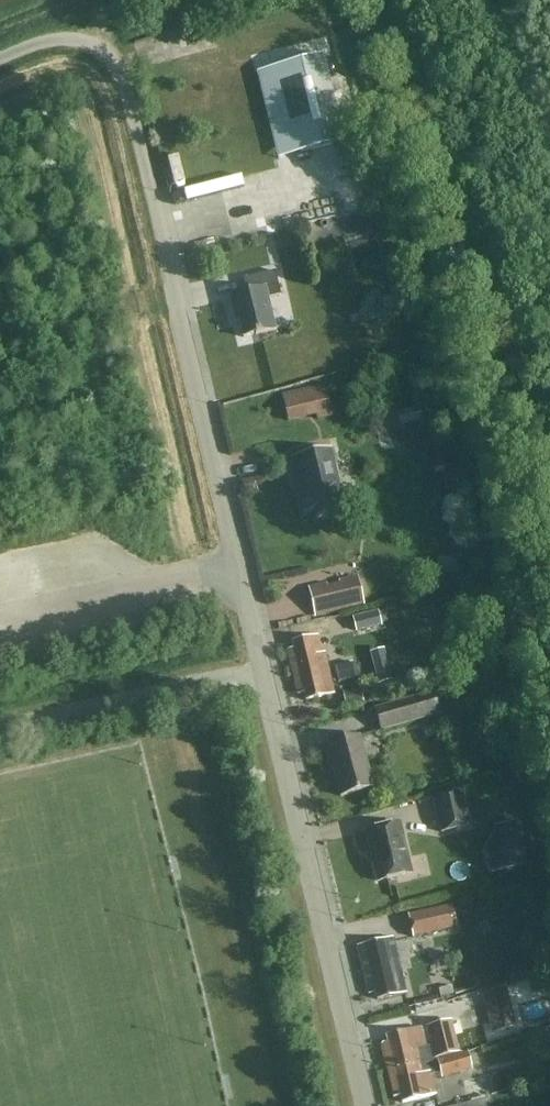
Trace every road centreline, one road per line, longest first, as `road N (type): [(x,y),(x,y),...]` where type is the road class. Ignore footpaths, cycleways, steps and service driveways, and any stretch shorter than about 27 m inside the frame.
road 1 (residential): [(258,676),(118,82),(104,62),(73,46),(43,46),(0,64)]
road 2 (residential): [(362,1105),(258,676)]
road 3 (residential): [(258,676),(0,734)]

